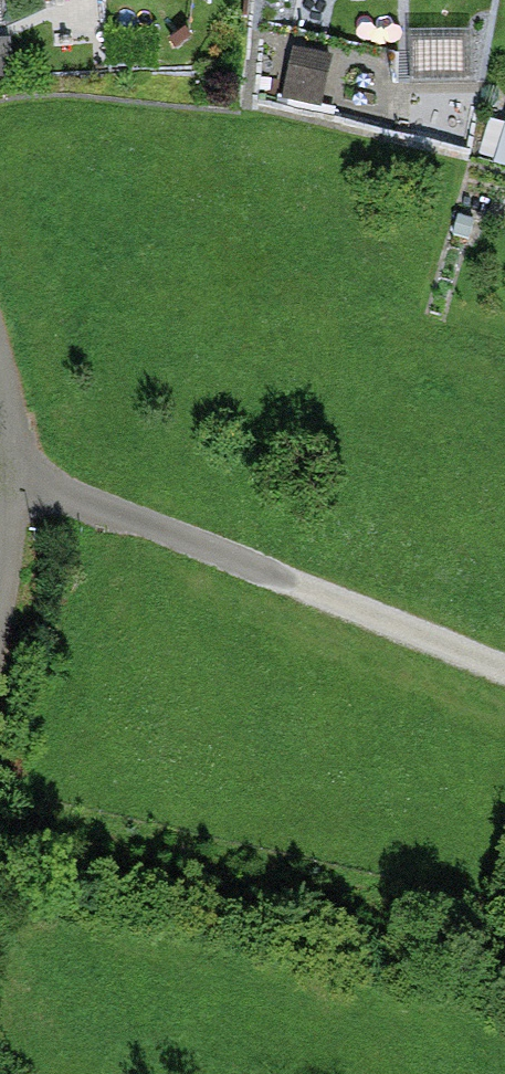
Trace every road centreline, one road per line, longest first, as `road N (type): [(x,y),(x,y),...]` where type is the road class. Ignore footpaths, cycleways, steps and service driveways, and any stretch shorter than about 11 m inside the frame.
road 1 (track): [(504,671),(405,625),(0,471)]

